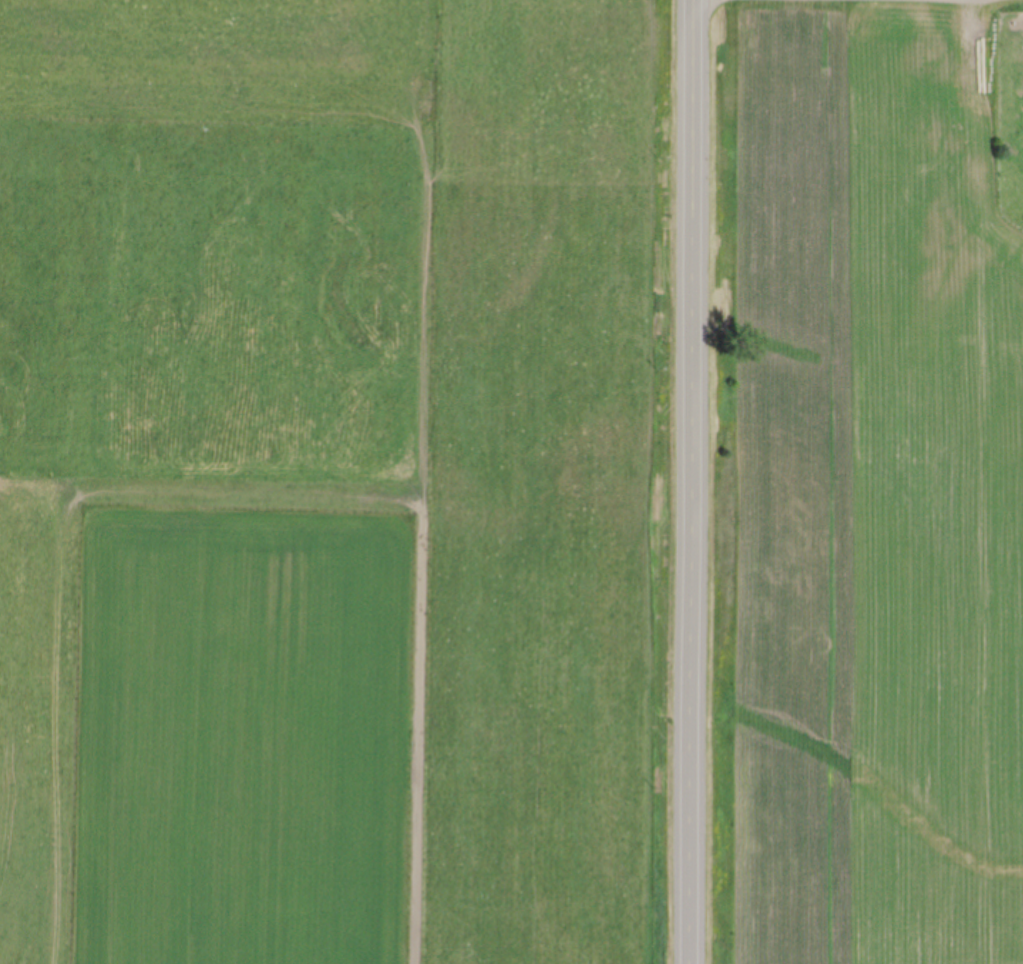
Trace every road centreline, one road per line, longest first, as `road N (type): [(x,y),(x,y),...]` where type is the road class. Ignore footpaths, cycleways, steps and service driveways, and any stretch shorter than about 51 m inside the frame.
road 1 (residential): [(695,0),(693,963)]

